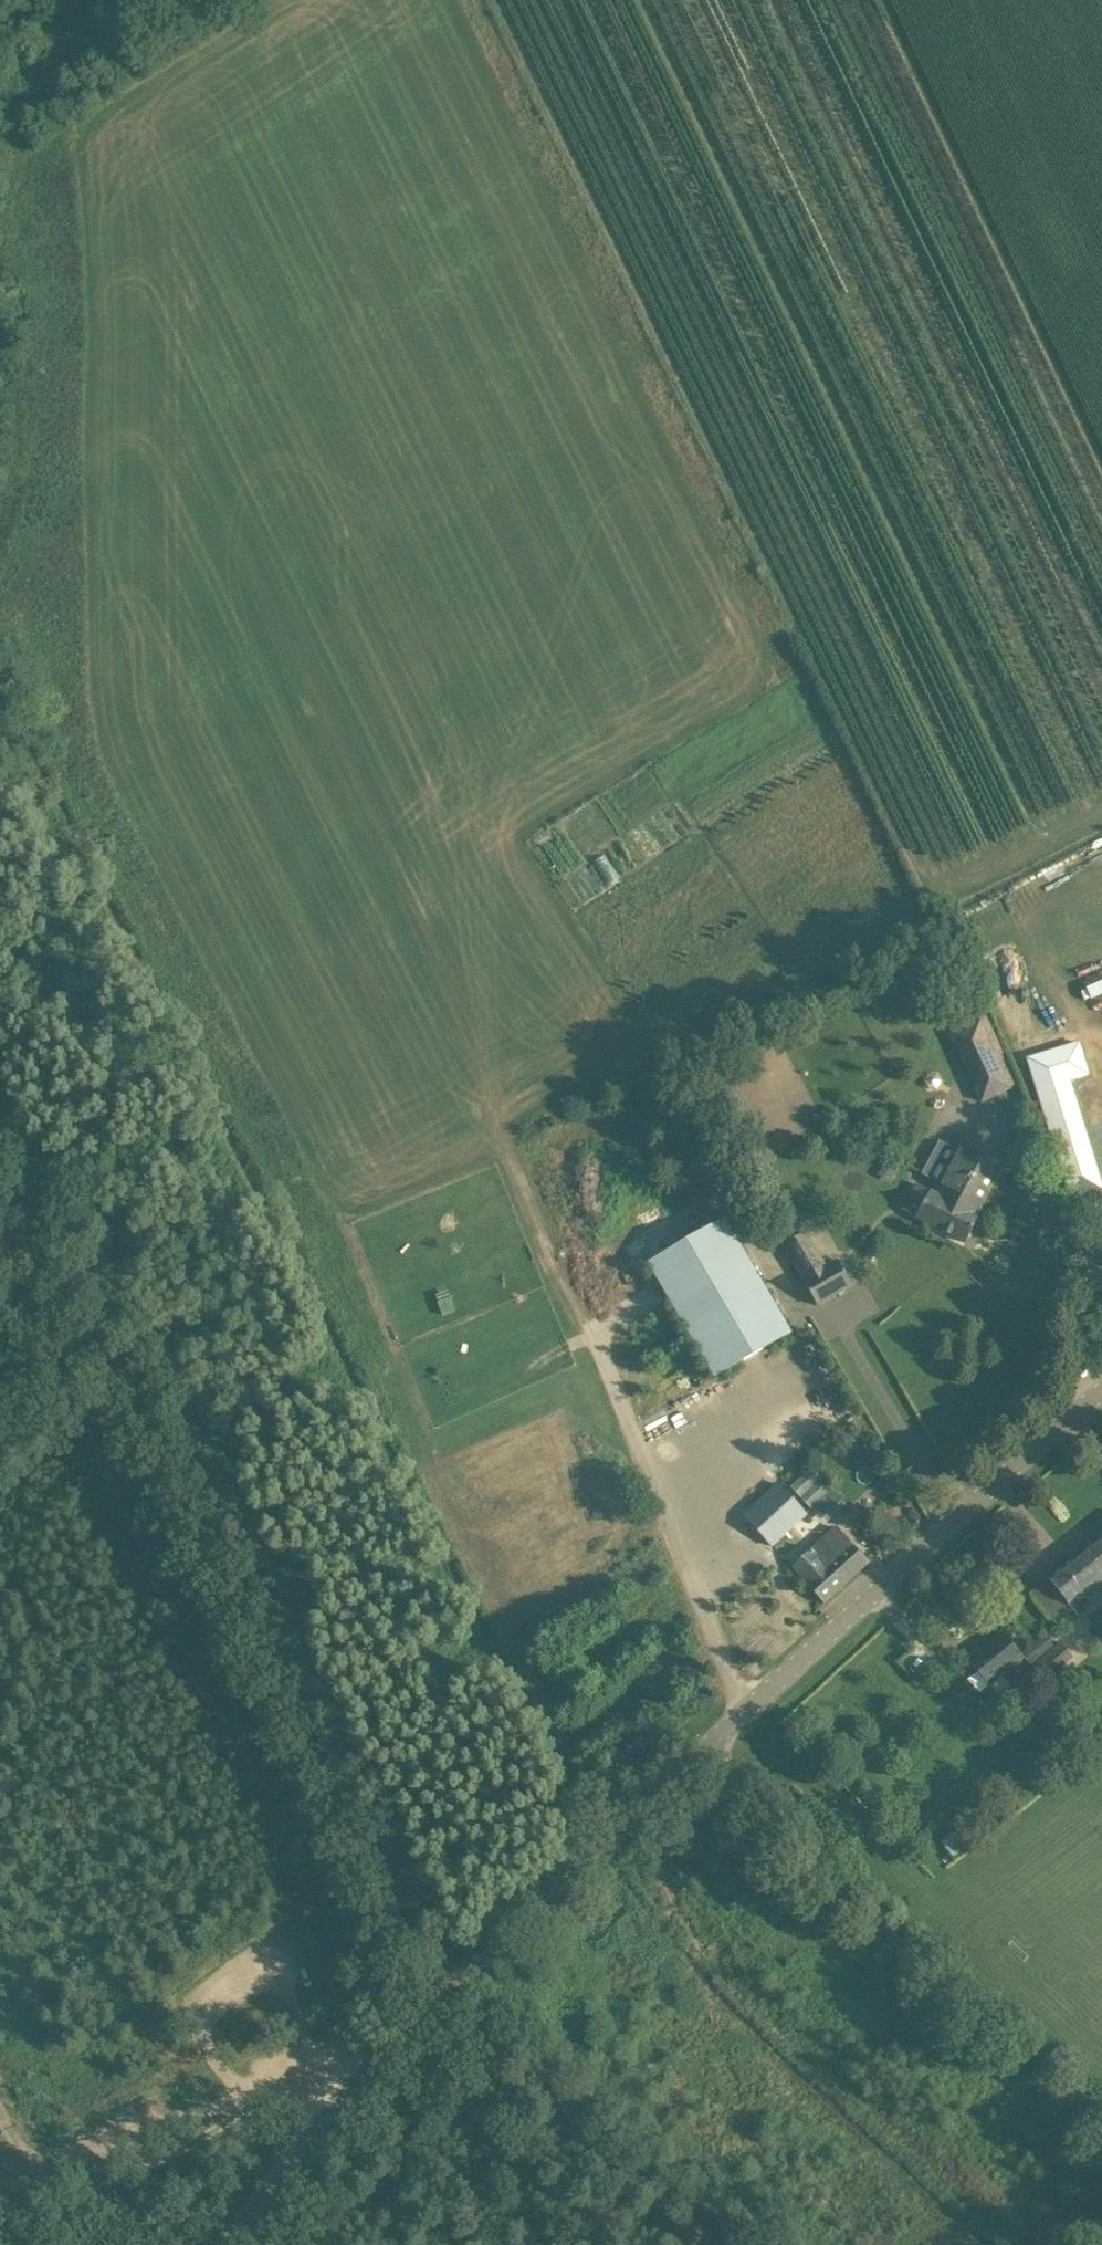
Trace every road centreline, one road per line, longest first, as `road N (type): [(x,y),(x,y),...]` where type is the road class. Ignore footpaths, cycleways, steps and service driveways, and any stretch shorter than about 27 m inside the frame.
road 1 (tertiary): [(226,2244),(368,2073),(548,1893),(1101,1392)]
road 2 (track): [(365,1846),(111,1320),(0,1147)]
road 3 (track): [(1101,2121),(788,1838),(710,1744)]
road 4 (track): [(273,1966),(197,2016),(221,2066),(256,2108),(217,2105),(51,2166),(28,2156),(0,2104)]
road 5 (track): [(368,2073),(320,2061),(232,2123),(0,2232)]
road 6 (track): [(368,2073),(353,1998),(350,1905),(365,1846)]
road 7 (track): [(320,2061),(273,1966),(297,1950)]

